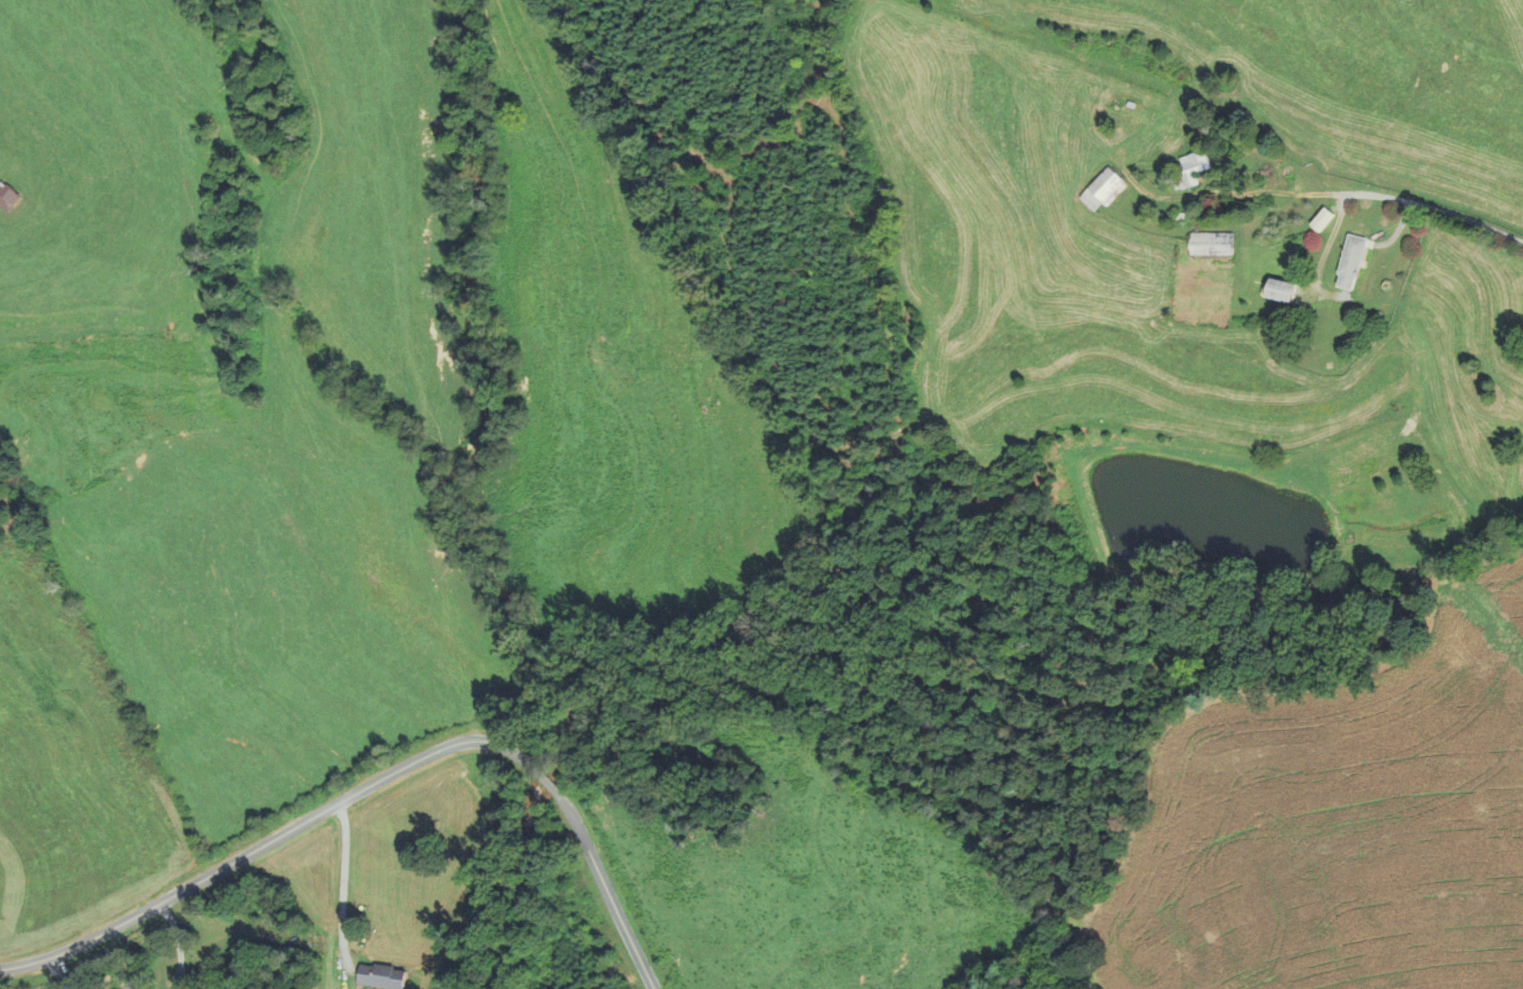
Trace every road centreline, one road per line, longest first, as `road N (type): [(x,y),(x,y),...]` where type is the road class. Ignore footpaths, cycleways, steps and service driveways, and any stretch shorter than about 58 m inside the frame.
road 1 (residential): [(535,768),(494,742),(436,751),(118,926),(0,970)]
road 2 (residential): [(654,988),(560,795)]

